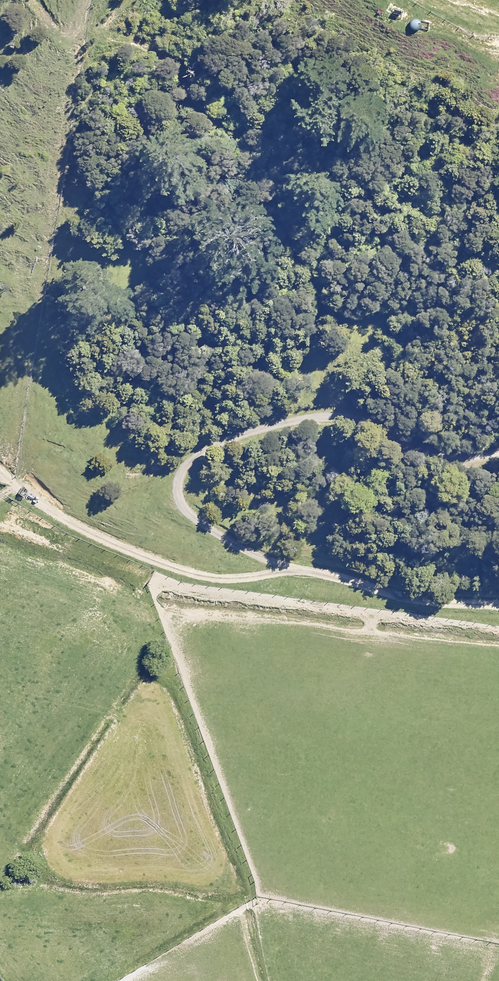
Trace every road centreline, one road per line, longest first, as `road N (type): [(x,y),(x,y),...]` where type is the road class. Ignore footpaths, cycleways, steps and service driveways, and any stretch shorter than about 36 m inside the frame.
road 1 (track): [(498,600),(399,594),(299,568),(228,580),(181,571),(52,514),(0,473)]
road 2 (track): [(498,448),(470,460),(360,417),(317,415),(205,445),(187,461),(177,482),(199,520),(299,568)]
road 3 (track): [(89,0),(8,481)]

